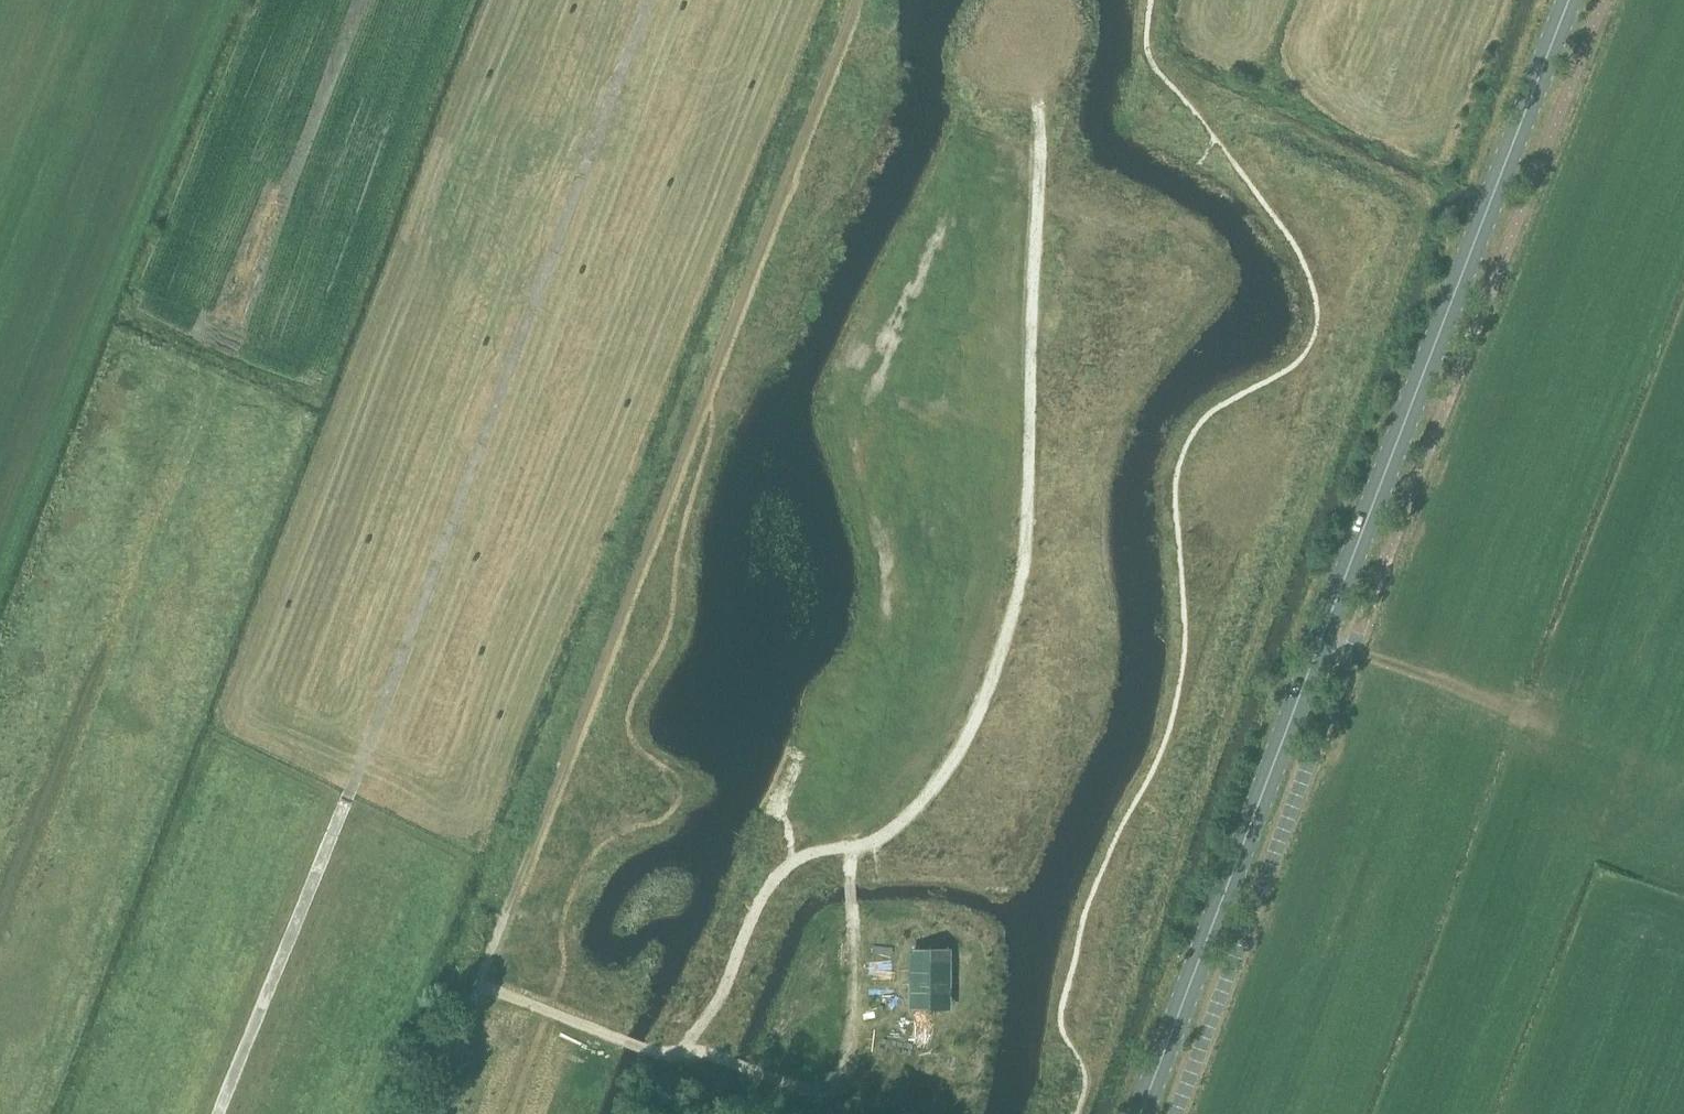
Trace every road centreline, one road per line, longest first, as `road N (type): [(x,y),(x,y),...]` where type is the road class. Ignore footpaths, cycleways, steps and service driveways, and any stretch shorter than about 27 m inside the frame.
road 1 (track): [(217,1113),(653,0)]
road 2 (secondary): [(1141,1113),(1571,0)]
road 3 (track): [(861,0),(479,989)]
road 4 (track): [(850,881),(850,847),(898,827),(964,745),(1007,630),(1032,502),(1039,113)]
road 5 (track): [(850,847),(809,853),(778,875),(684,1051),(810,1092),(833,1085),(855,1023),(852,909)]
road 6 (track): [(684,1051),(666,1055),(479,989),(432,1113)]

